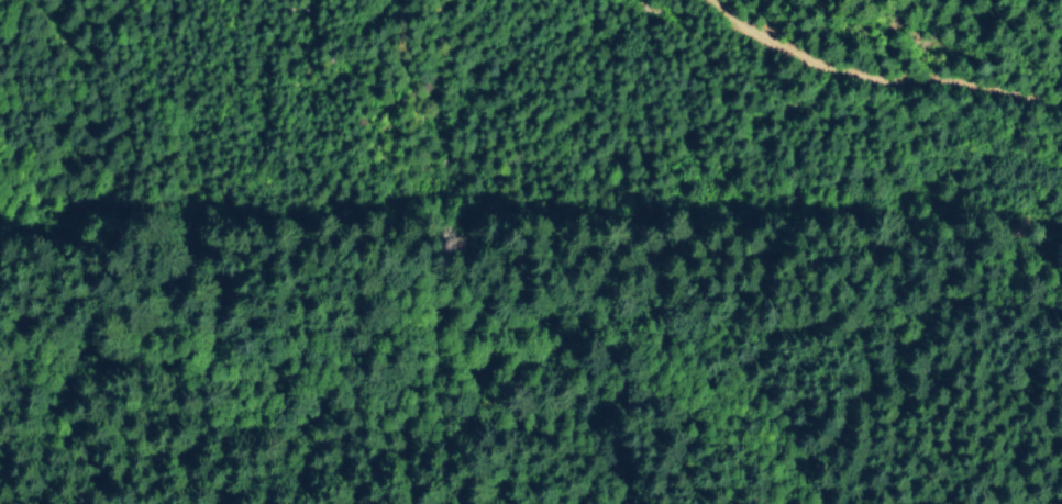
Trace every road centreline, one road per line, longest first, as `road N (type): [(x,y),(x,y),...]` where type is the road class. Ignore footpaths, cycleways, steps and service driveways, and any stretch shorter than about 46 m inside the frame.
road 1 (track): [(710,0),(794,67),(1061,98)]

